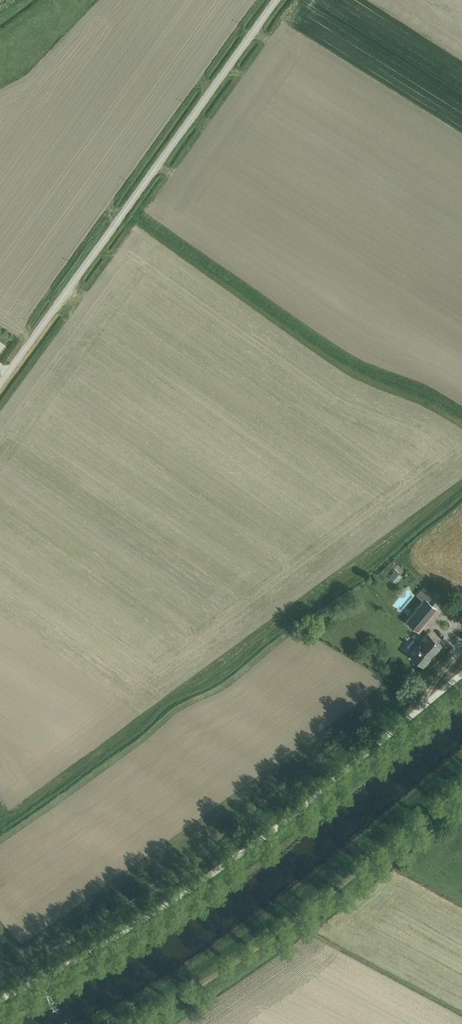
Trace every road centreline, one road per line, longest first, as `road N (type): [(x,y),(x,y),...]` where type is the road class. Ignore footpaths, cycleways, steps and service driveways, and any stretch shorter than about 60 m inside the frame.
road 1 (unclassified): [(0,998),(198,885),(461,675)]
road 2 (unclassified): [(278,0),(0,380)]

